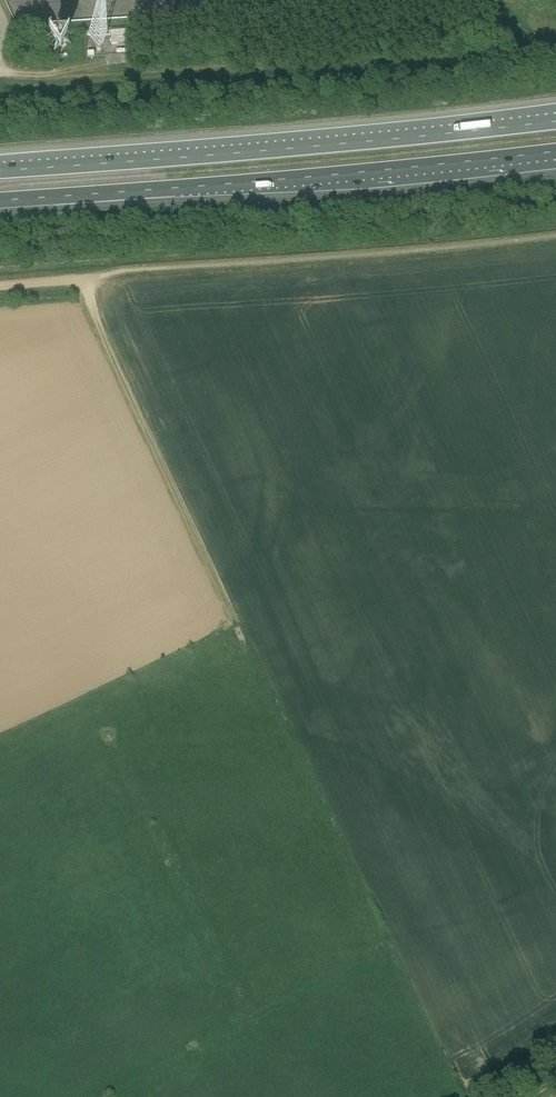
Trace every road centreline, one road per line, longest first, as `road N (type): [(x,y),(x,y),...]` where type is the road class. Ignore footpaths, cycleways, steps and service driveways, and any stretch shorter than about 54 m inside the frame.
road 1 (track): [(75,280),(236,628),(0,740)]
road 2 (motorway): [(0,199),(555,149)]
road 3 (motorway): [(555,120),(0,170)]

